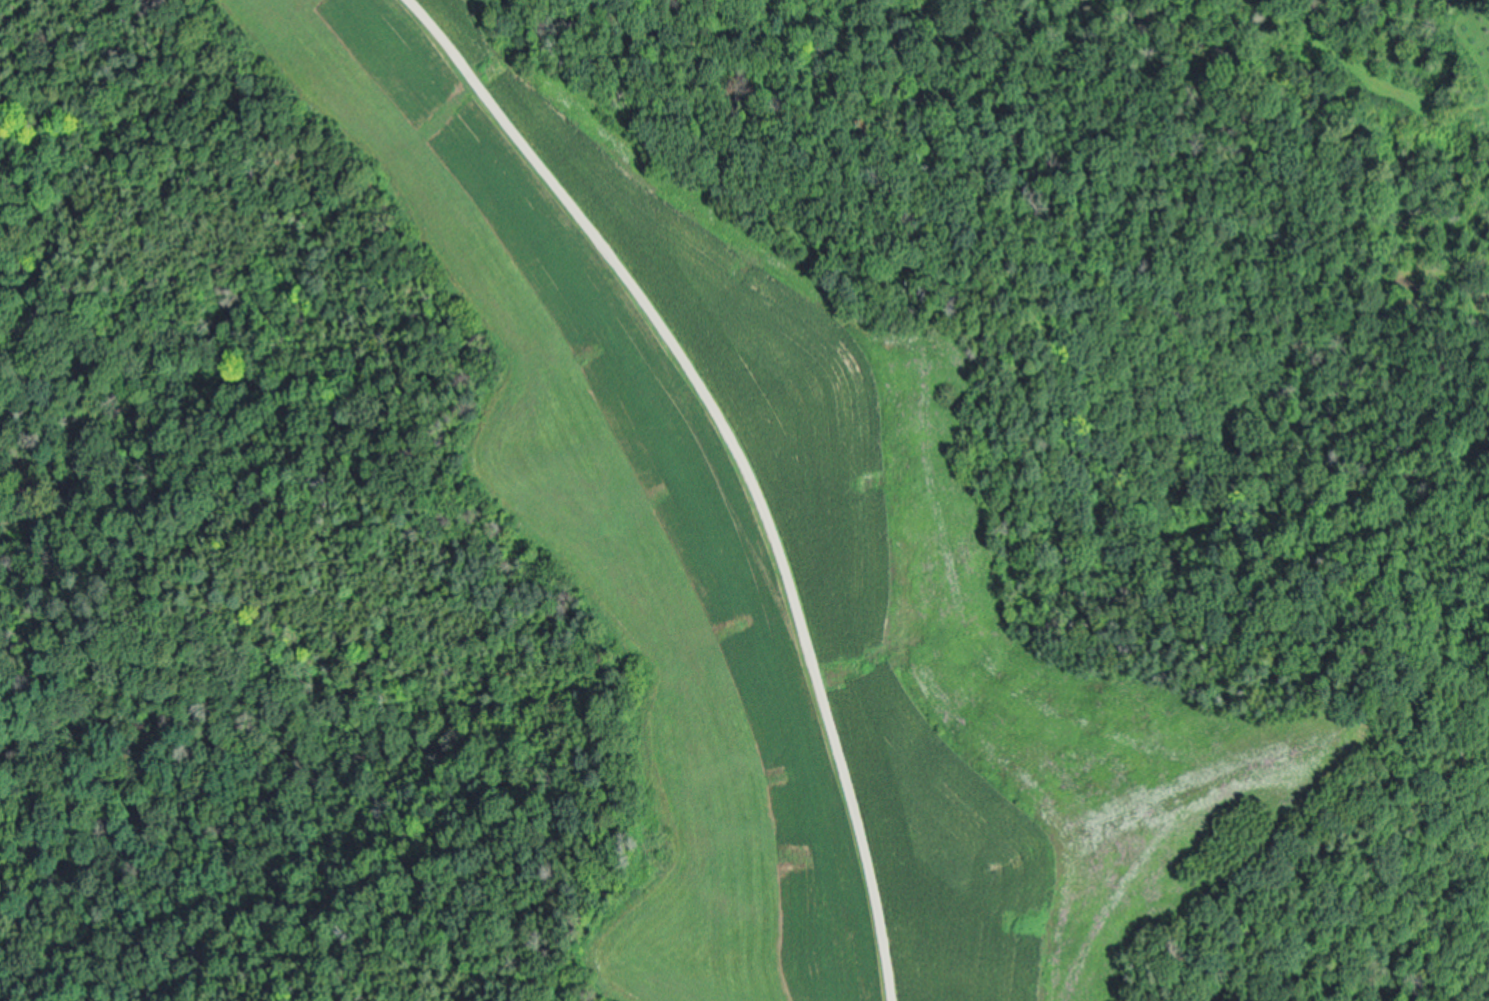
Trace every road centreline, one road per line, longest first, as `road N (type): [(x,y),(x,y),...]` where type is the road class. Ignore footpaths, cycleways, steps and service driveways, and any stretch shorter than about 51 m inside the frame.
road 1 (residential): [(894,1000),(864,844),(823,692),(785,563),(737,446),(577,211),(445,36),(409,0)]

